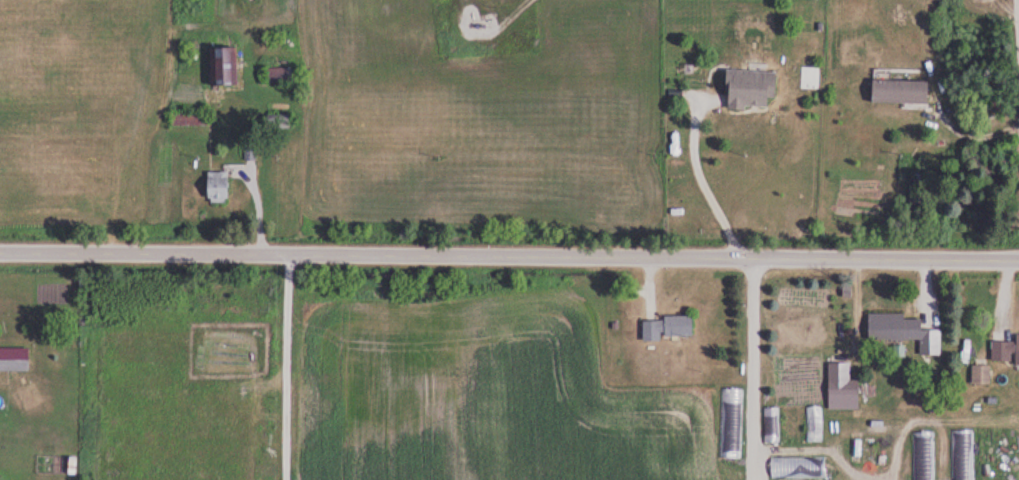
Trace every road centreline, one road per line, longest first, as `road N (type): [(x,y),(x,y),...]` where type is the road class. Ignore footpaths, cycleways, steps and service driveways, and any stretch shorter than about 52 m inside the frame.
road 1 (residential): [(0,253),(1018,260)]

